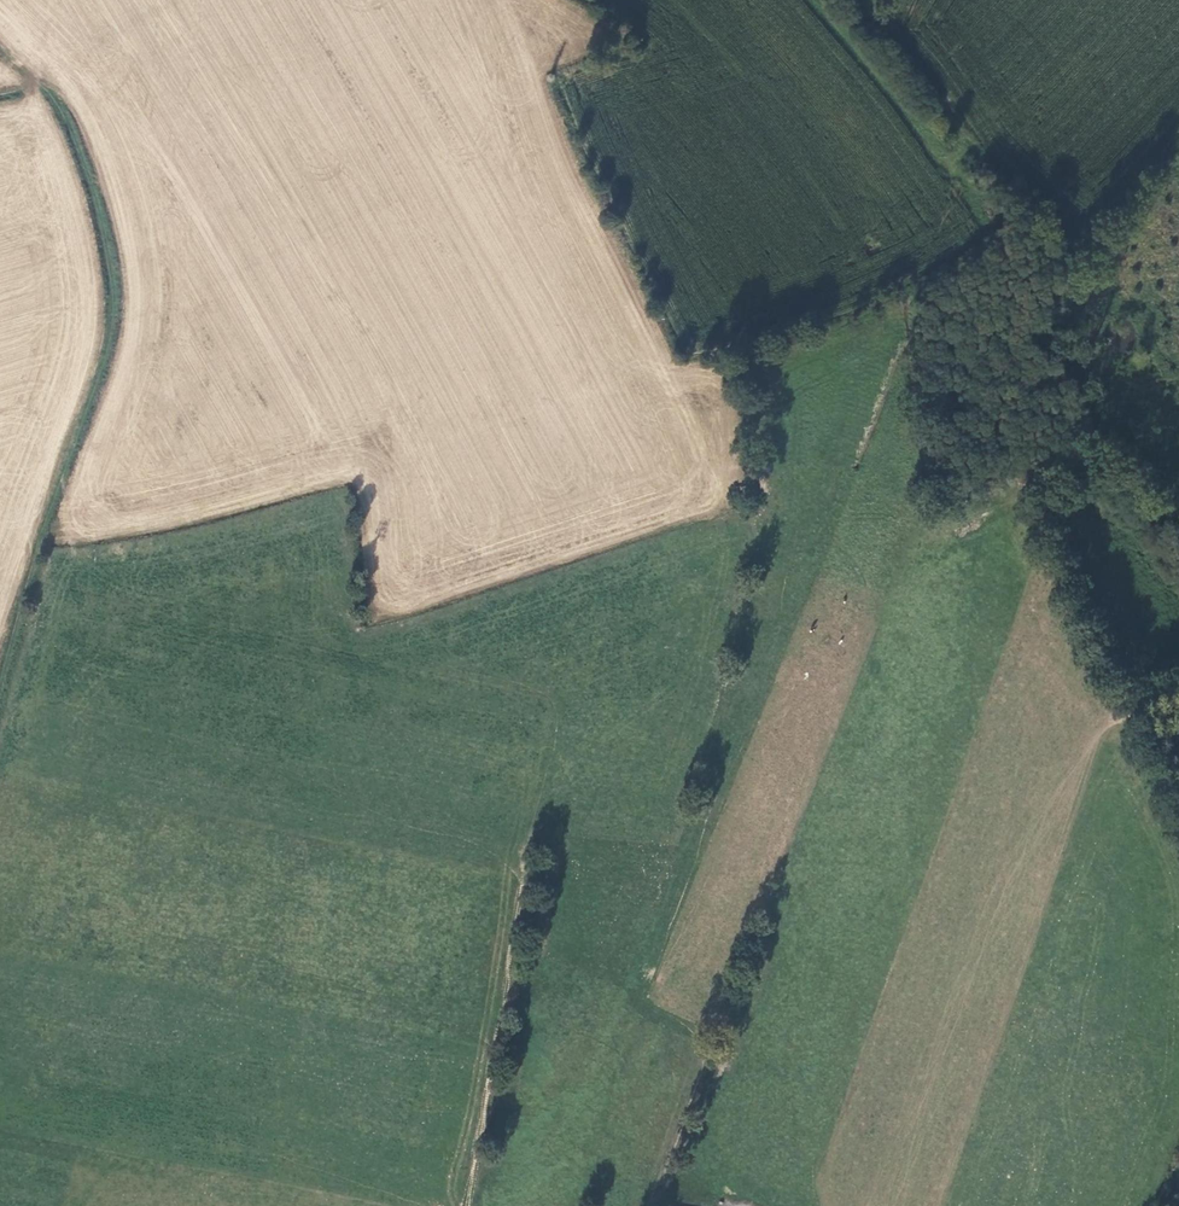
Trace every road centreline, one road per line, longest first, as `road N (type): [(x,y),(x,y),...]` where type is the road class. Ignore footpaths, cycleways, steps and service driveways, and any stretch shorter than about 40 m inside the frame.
road 1 (track): [(0,669),(107,315),(94,206),(37,81)]

